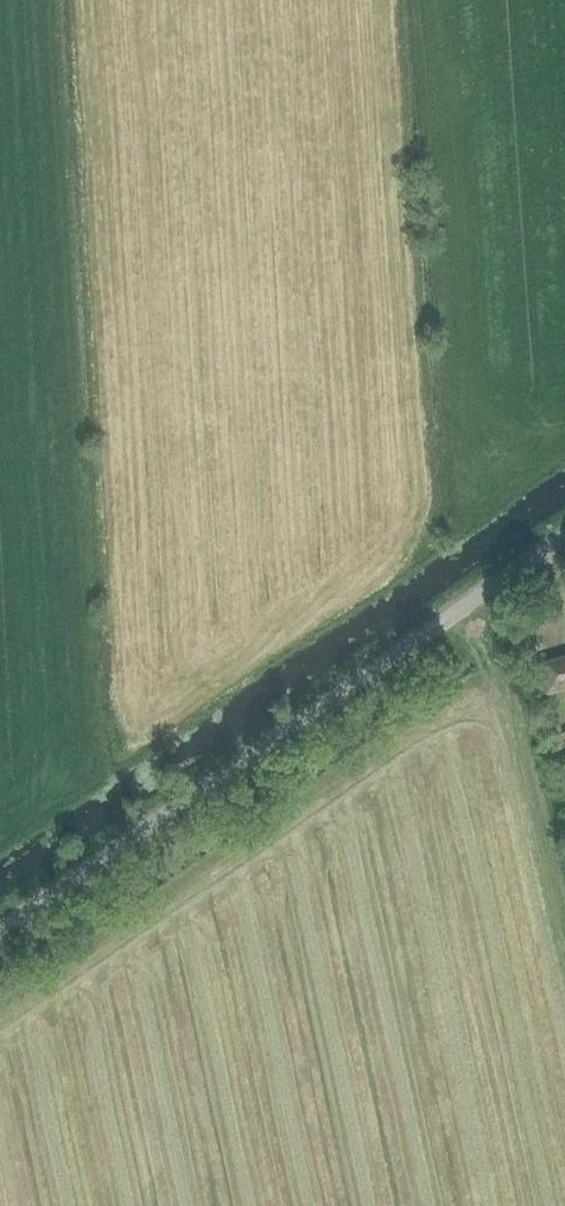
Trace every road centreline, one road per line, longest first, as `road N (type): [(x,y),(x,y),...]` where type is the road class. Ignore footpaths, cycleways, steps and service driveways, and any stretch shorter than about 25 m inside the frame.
road 1 (unclassified): [(0,930),(564,541)]

